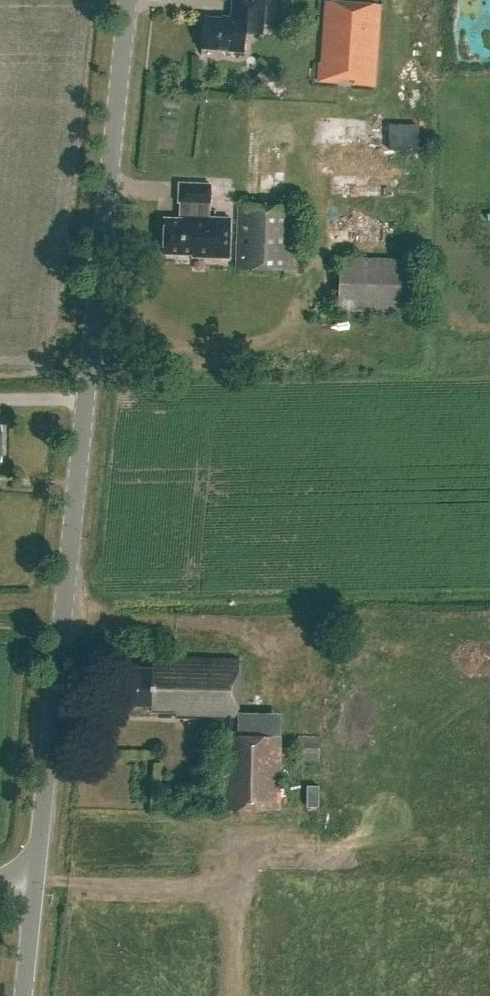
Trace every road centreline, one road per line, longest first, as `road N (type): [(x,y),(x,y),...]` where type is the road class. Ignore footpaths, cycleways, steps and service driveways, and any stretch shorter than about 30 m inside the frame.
road 1 (tertiary): [(37,881),(129,0)]

